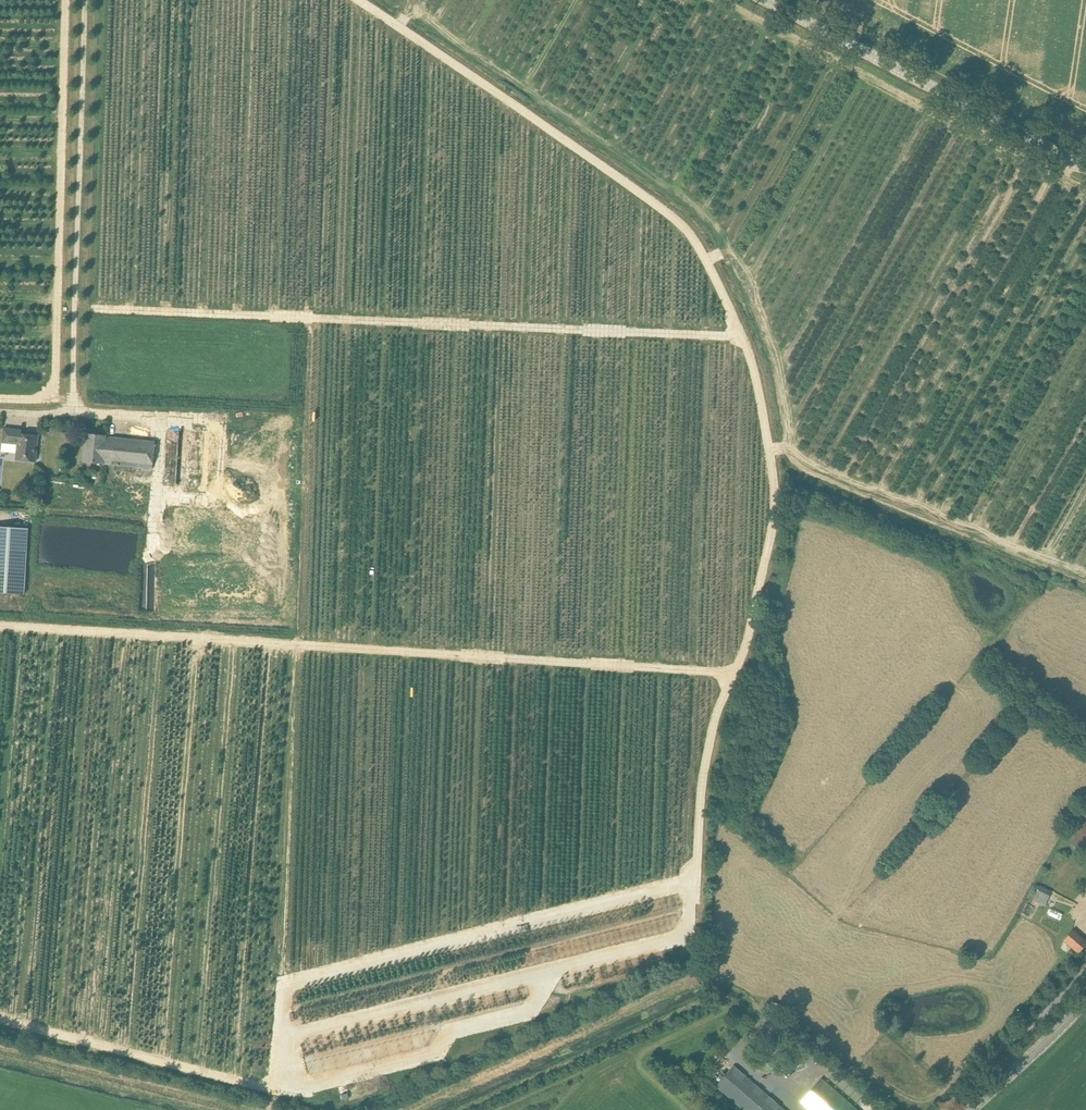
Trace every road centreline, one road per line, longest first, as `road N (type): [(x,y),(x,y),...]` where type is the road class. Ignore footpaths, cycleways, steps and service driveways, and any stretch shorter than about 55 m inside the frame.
road 1 (unclassified): [(1085,160),(780,0)]
road 2 (track): [(693,975),(414,1109)]
road 3 (track): [(258,1109),(0,1050)]
road 4 (tertiary): [(968,1109),(1085,995)]

